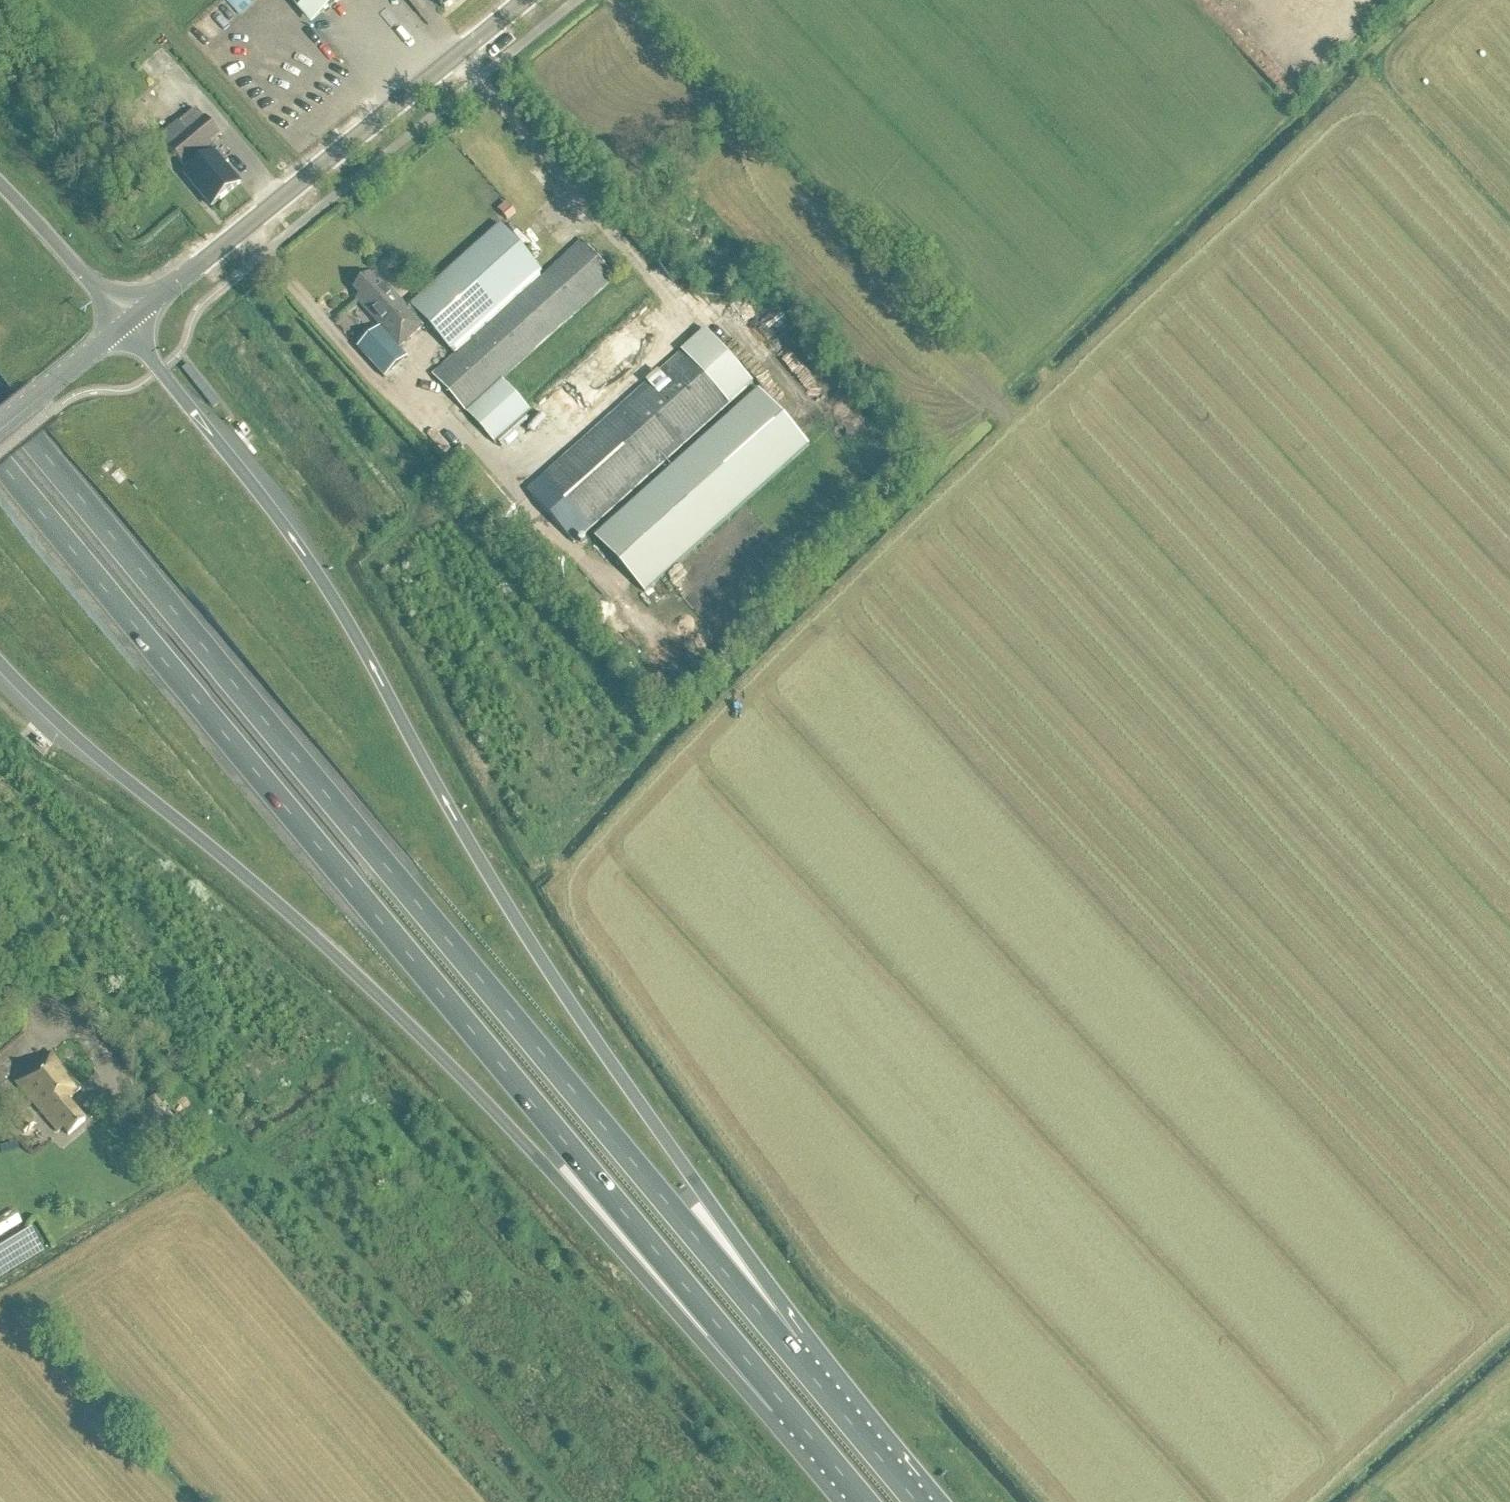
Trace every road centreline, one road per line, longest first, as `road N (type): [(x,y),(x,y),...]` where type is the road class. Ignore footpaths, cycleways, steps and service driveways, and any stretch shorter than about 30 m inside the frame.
road 1 (trunk): [(838,1408),(0,402)]
road 2 (trunk): [(838,1408),(803,1331),(485,870),(319,575),(124,327)]
road 3 (trunk): [(0,464),(830,1461)]
road 4 (trunk): [(0,663),(430,1045),(772,1421),(830,1461)]
road 5 (tertiary): [(124,327),(528,0)]
road 6 (trunk): [(124,327),(0,185)]
road 7 (tertiary): [(0,427),(124,327)]
road 8 (trunk): [(918,1501),(838,1408)]

